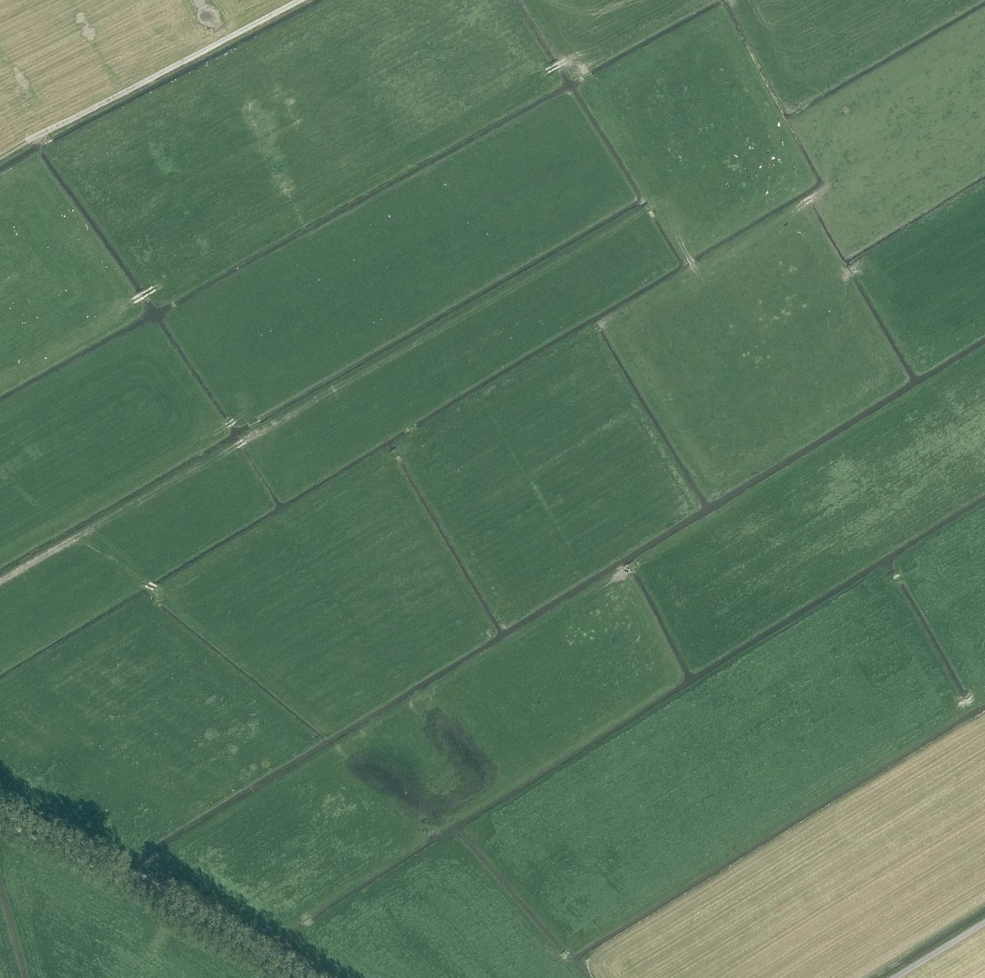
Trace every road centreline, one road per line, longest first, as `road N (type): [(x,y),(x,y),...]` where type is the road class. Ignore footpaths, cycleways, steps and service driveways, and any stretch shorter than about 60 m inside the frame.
road 1 (unclassified): [(309,977),(113,857),(0,810)]

